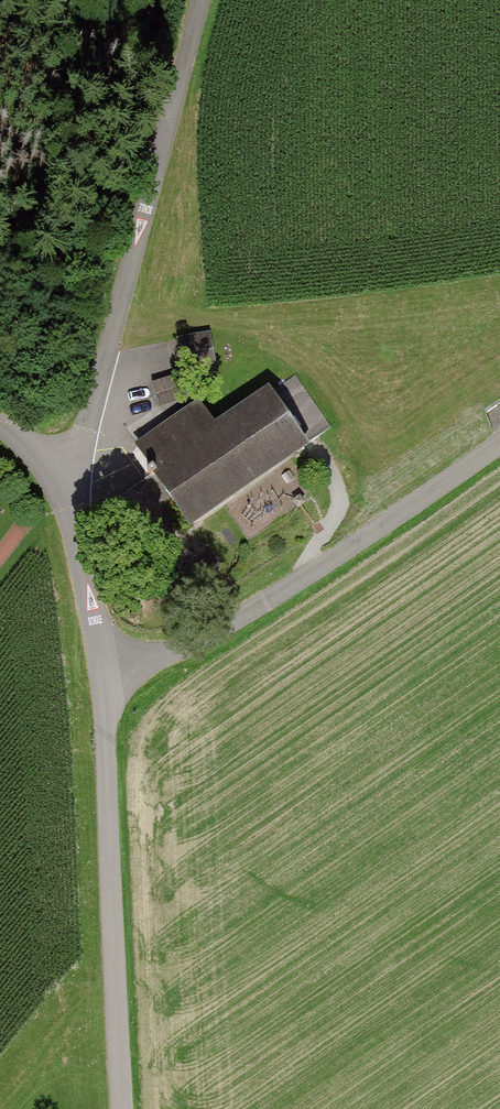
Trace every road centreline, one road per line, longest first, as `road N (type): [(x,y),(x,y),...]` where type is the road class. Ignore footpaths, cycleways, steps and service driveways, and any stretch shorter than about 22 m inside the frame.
road 1 (unclassified): [(70,477),(106,370),(198,0)]
road 2 (unclassified): [(499,439),(193,645),(105,678)]
road 3 (unclassified): [(123,1108),(105,678)]
road 4 (unclassified): [(105,678),(70,477)]

